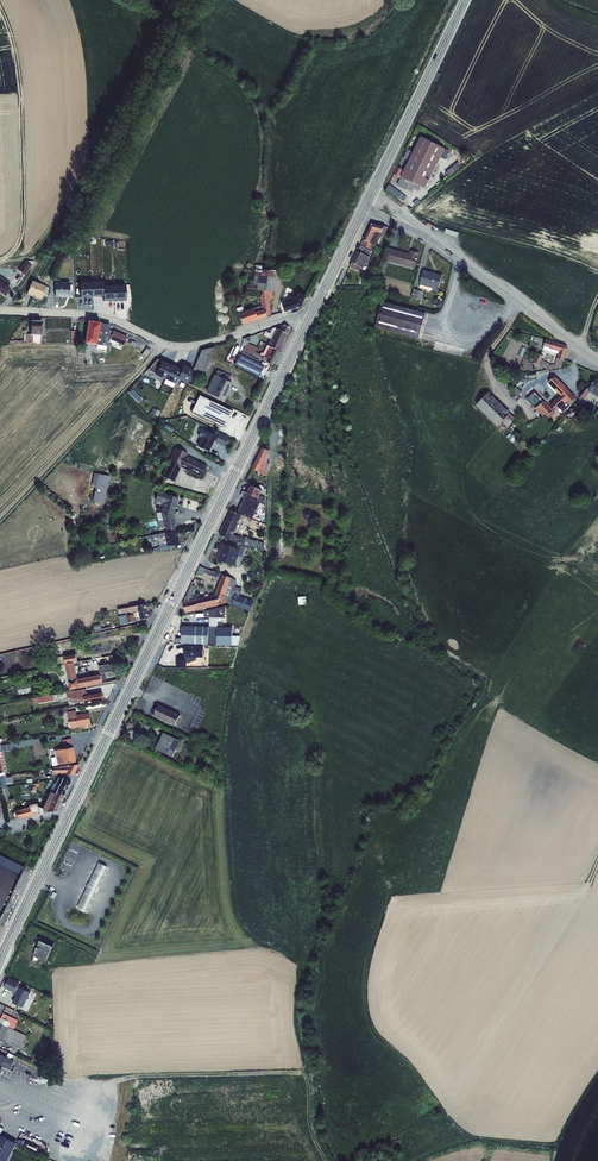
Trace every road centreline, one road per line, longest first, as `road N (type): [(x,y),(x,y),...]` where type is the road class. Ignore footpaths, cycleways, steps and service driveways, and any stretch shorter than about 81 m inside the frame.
road 1 (primary): [(0,962),(309,324)]
road 2 (track): [(4,259),(30,254),(63,212),(178,0)]
road 3 (residential): [(0,307),(106,318),(179,348),(285,321),(309,324)]
road 4 (tertiary): [(597,360),(423,233),(367,204)]
road 5 (track): [(0,262),(16,249),(23,222),(22,97),(0,6)]
road 6 (primary): [(367,204),(466,0)]
road 7 (primary): [(309,324),(367,204)]

